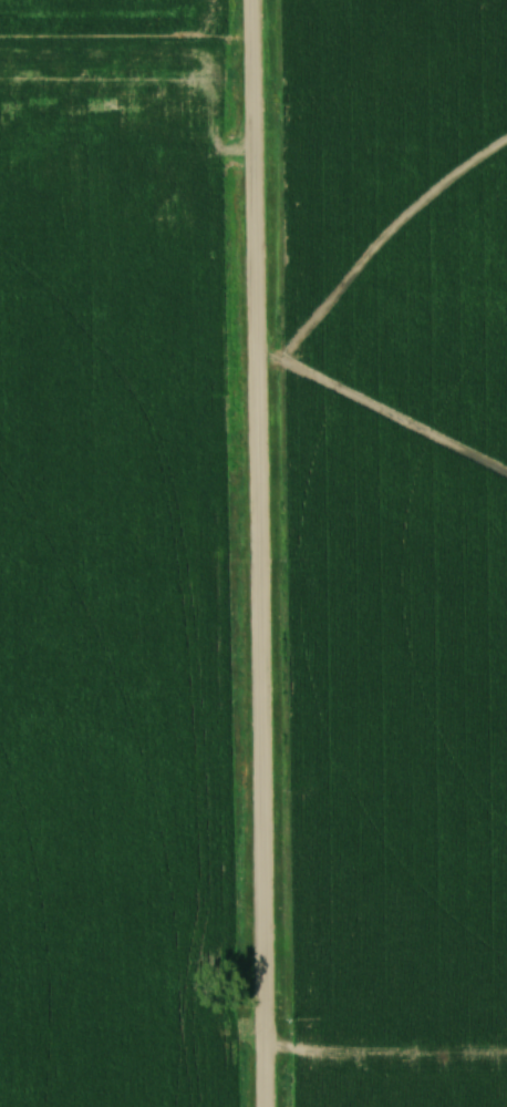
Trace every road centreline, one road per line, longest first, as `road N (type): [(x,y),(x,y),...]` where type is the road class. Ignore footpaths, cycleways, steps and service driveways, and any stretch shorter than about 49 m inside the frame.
road 1 (residential): [(248,0),(258,1106)]

